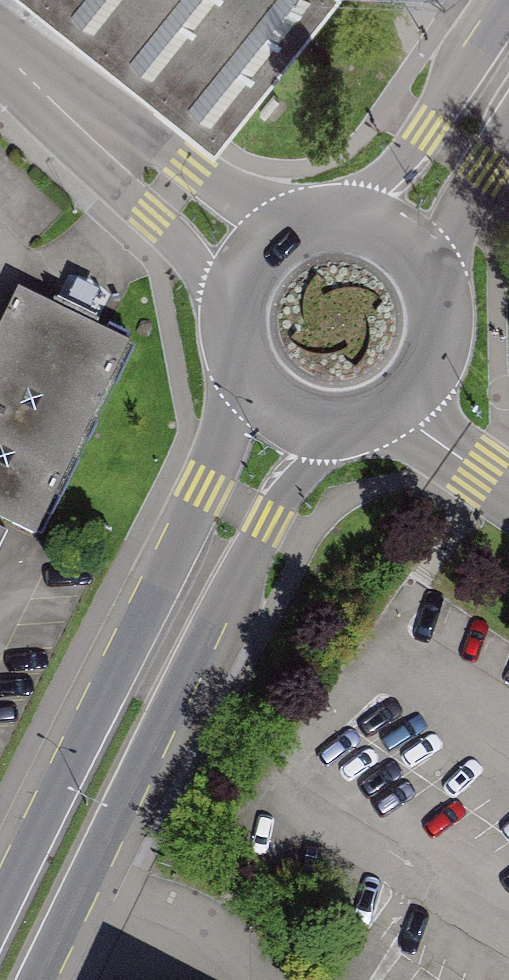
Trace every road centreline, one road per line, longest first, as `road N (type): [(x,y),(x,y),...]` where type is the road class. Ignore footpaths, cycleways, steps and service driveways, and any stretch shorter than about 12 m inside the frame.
road 1 (secondary): [(41,979),(271,520),(309,462),(354,419)]
road 2 (secondary): [(244,368),(233,416),(0,901)]
road 3 (residential): [(250,258),(0,48)]
road 4 (secondary): [(508,6),(424,128),(346,216)]
road 5 (secondary): [(435,297),(451,234),(508,136)]
road 6 (secondary): [(354,419),(397,400),(417,379),(431,354),(435,297)]
road 7 (secondary): [(244,368),(291,412),(354,419)]
road 8 (secondary): [(435,297),(404,242),(346,216)]

